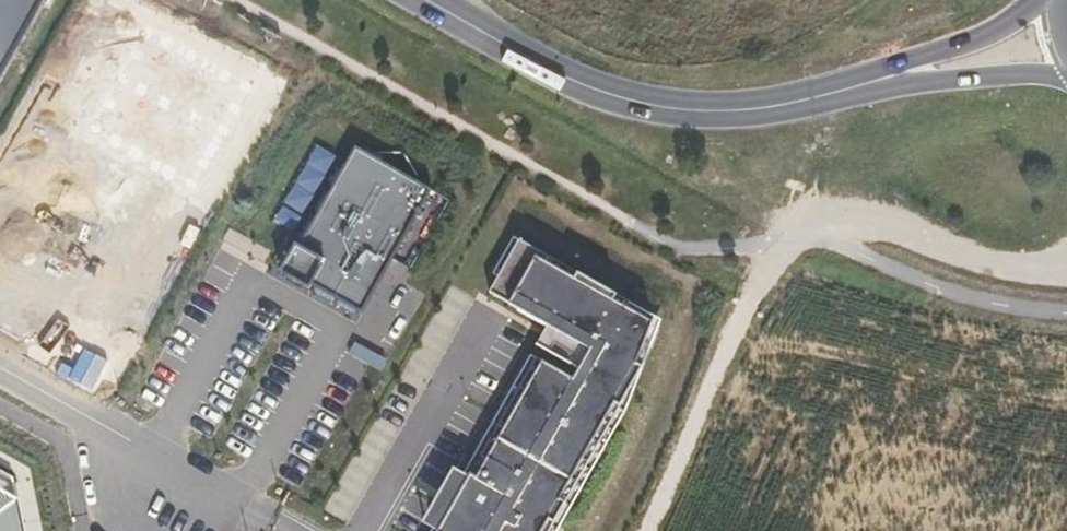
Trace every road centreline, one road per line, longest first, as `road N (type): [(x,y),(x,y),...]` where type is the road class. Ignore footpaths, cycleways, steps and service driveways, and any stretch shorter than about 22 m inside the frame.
road 1 (track): [(1066,273),(950,251),(850,212),(821,220),(789,243),(649,530)]
road 2 (primary): [(858,86),(729,113),(630,104),(430,0)]
road 3 (unclassified): [(0,367),(152,459),(159,511)]
road 4 (primary): [(858,86),(1066,72)]
road 5 (primary): [(1028,0),(979,35),(858,86)]

